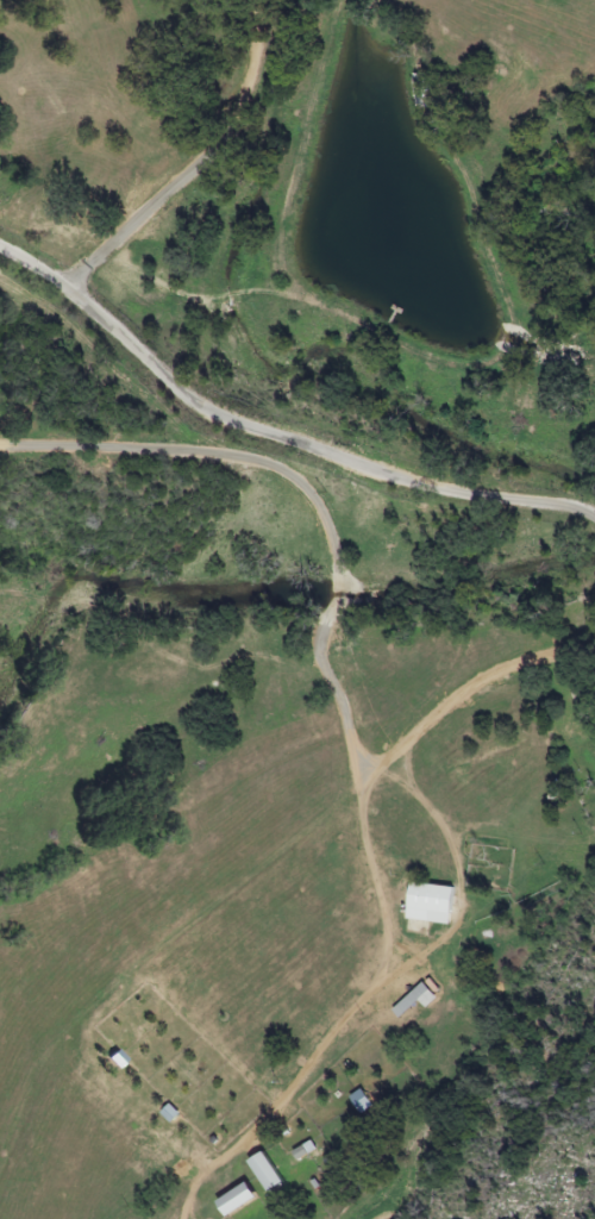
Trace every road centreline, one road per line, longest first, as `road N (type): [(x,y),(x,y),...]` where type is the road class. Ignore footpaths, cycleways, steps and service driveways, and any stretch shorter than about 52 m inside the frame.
road 1 (residential): [(594,521),(583,507),(376,480),(211,408),(67,286),(0,242)]

